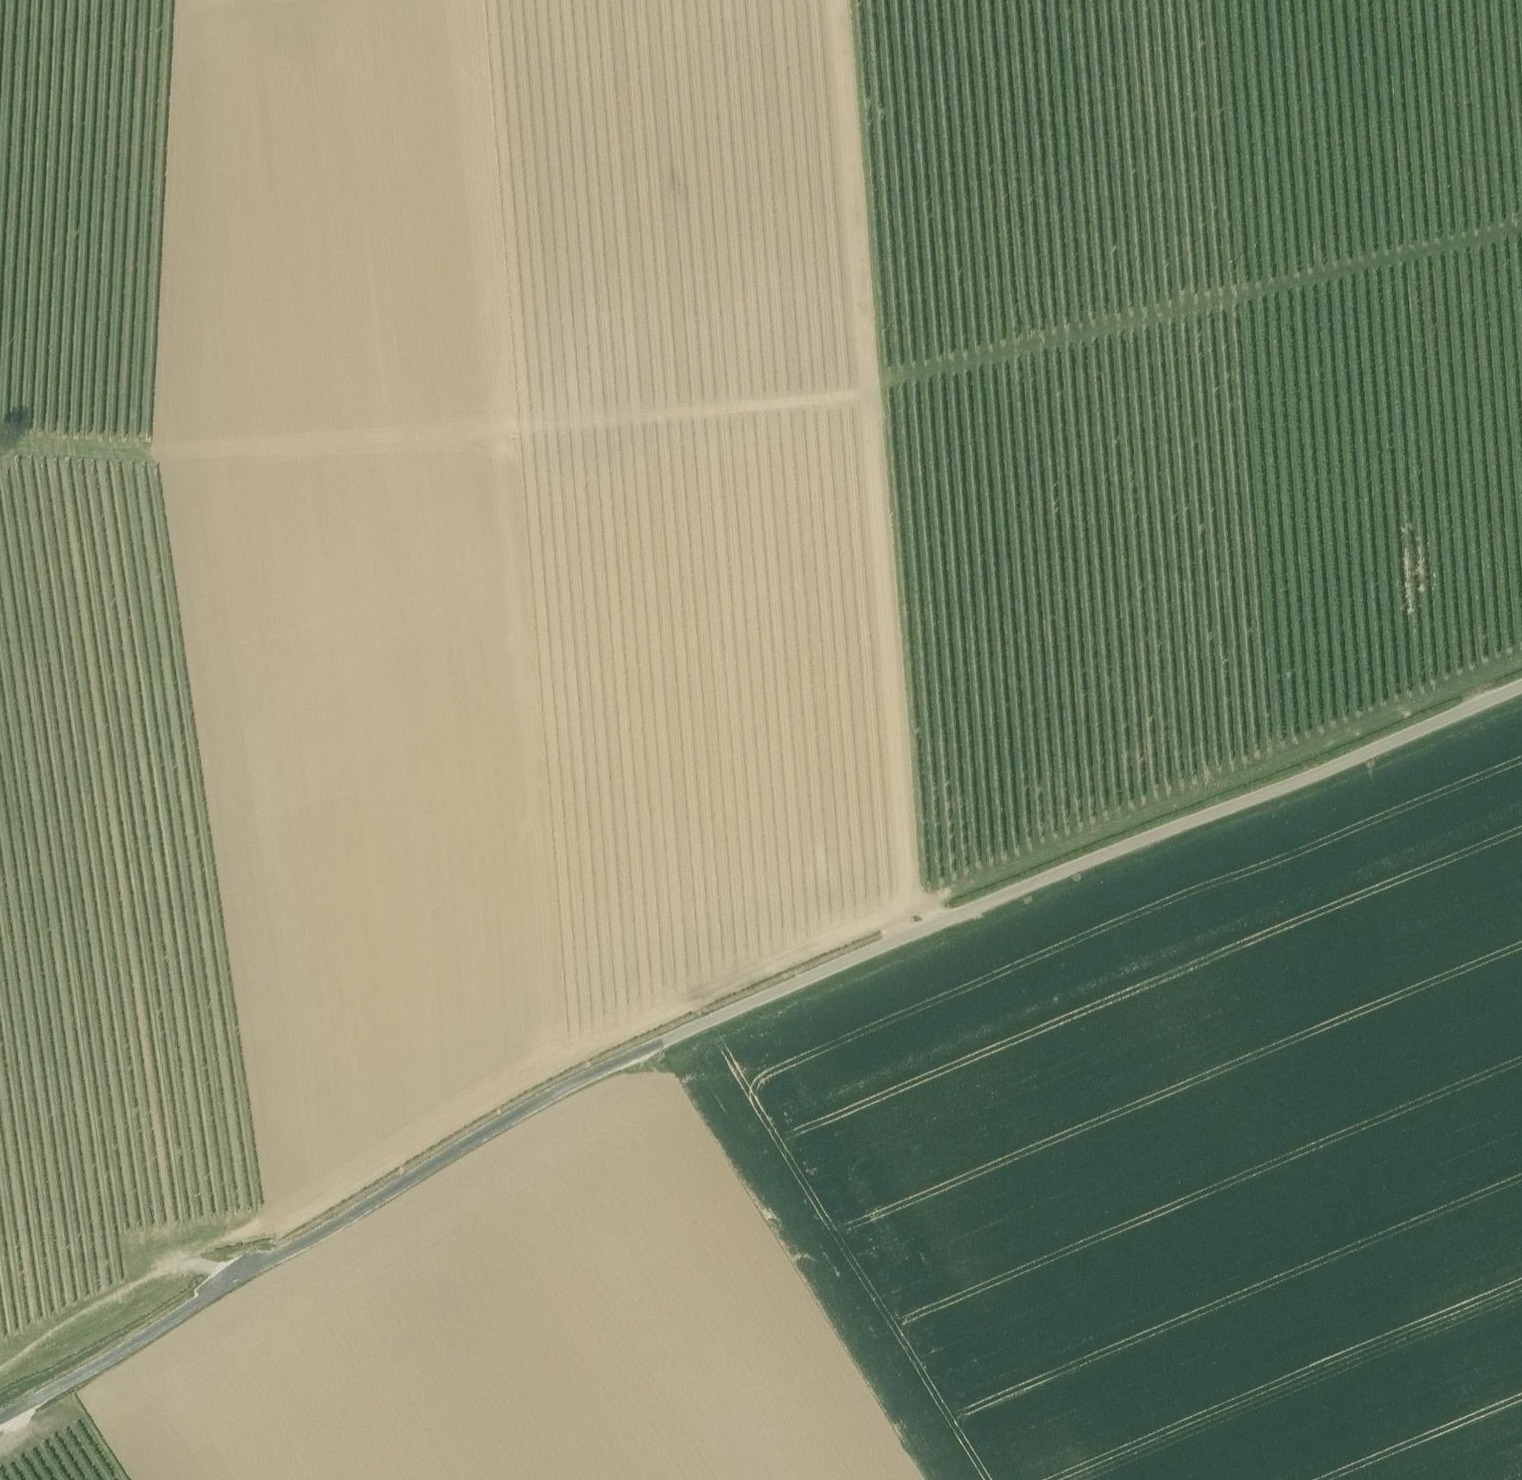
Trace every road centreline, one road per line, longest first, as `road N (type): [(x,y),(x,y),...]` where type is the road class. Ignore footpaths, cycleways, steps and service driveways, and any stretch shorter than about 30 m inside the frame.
road 1 (unclassified): [(0,1418),(579,1081),(853,957),(1521,685)]
road 2 (track): [(1241,1295),(1521,1176)]

